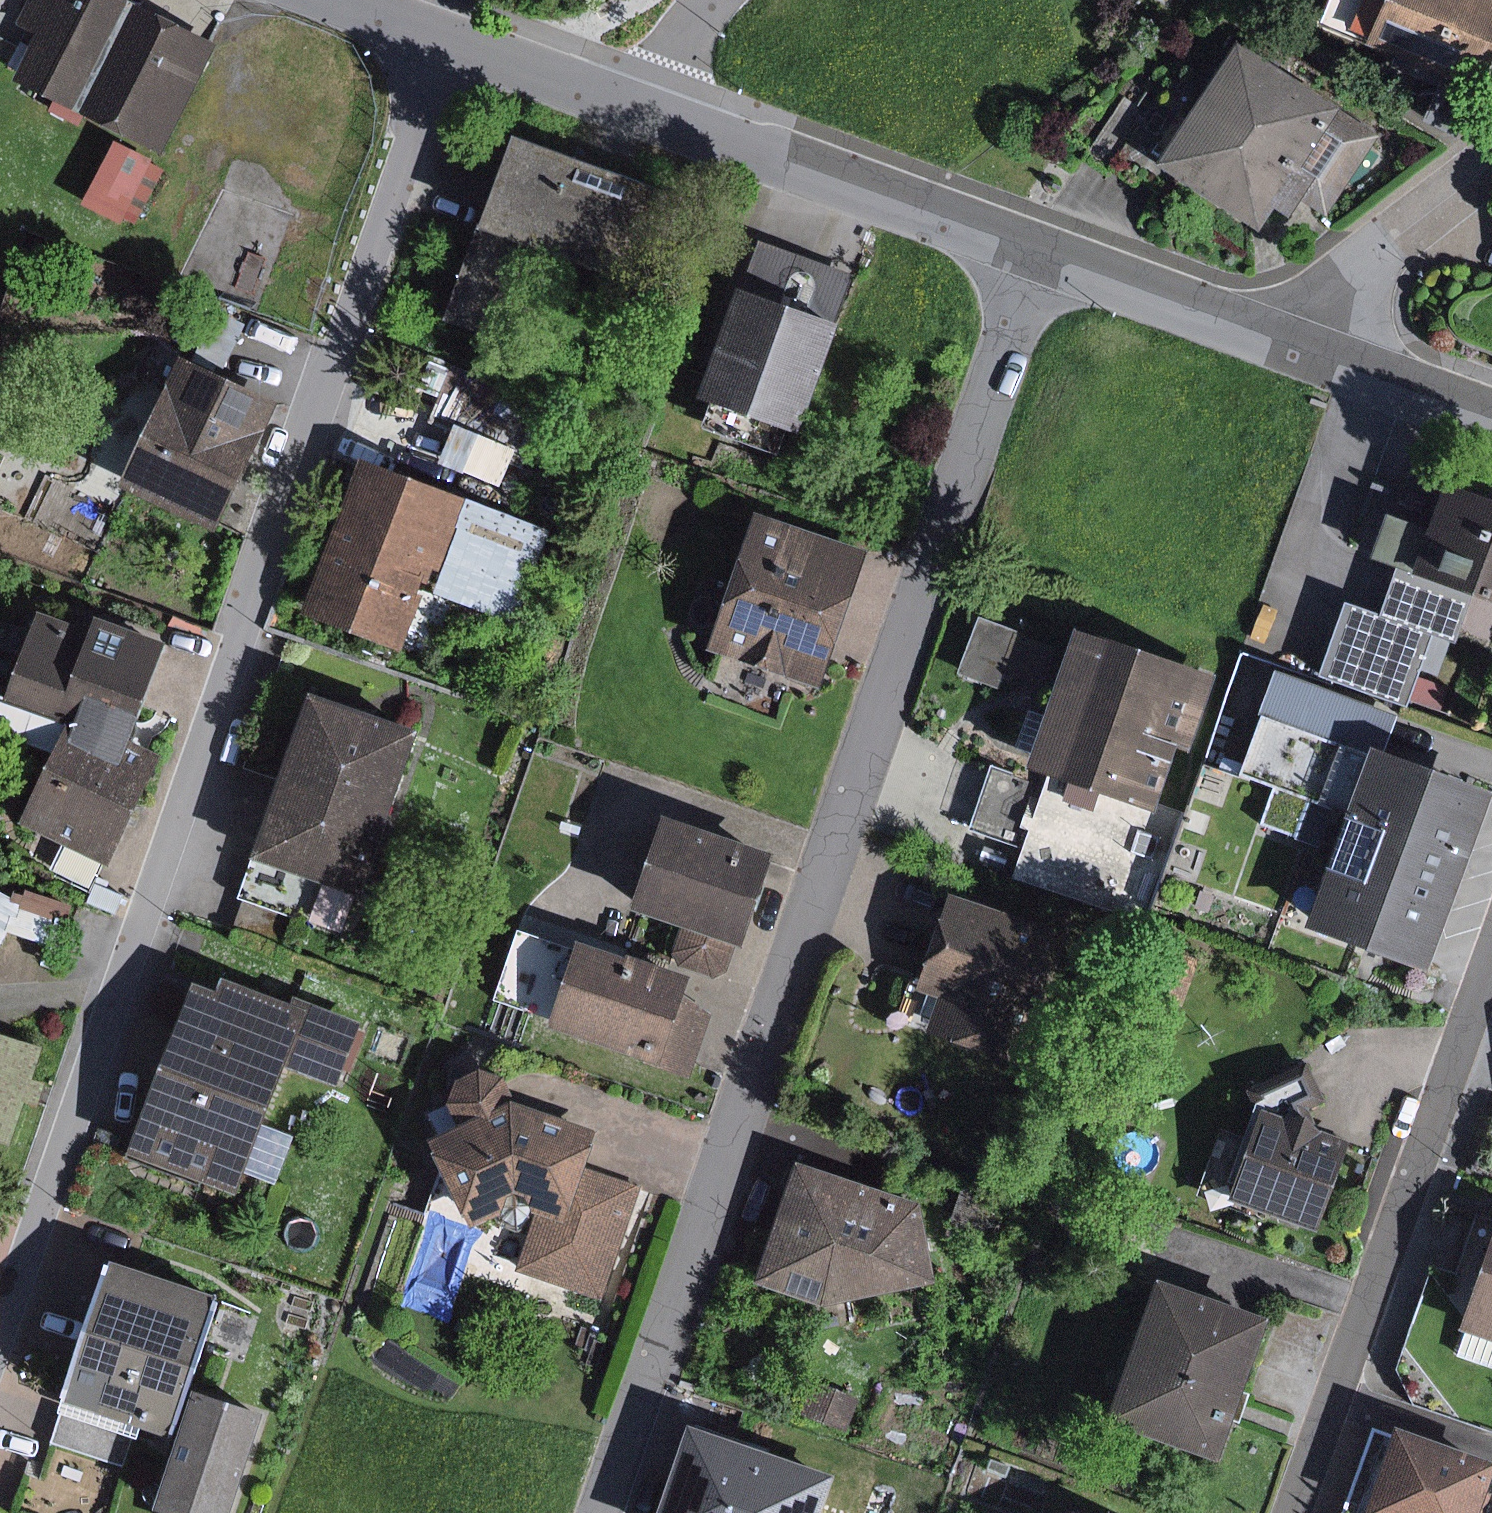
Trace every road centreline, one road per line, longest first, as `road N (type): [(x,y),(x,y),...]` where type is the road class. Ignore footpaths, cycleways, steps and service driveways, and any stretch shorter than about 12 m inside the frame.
road 1 (residential): [(449,38),(0,1325)]
road 2 (residential): [(1039,249),(601,1512)]
road 3 (residential): [(1491,966),(1299,1512)]
road 4 (residential): [(644,109),(1039,249)]
road 5 (residential): [(1039,249),(1310,350)]
road 6 (residential): [(1310,350),(1340,282),(1491,155)]
road 7 (residential): [(449,38),(644,109)]
road 8 (residential): [(1310,350),(1491,416)]
road 9 (residential): [(644,109),(658,75),(712,0)]

